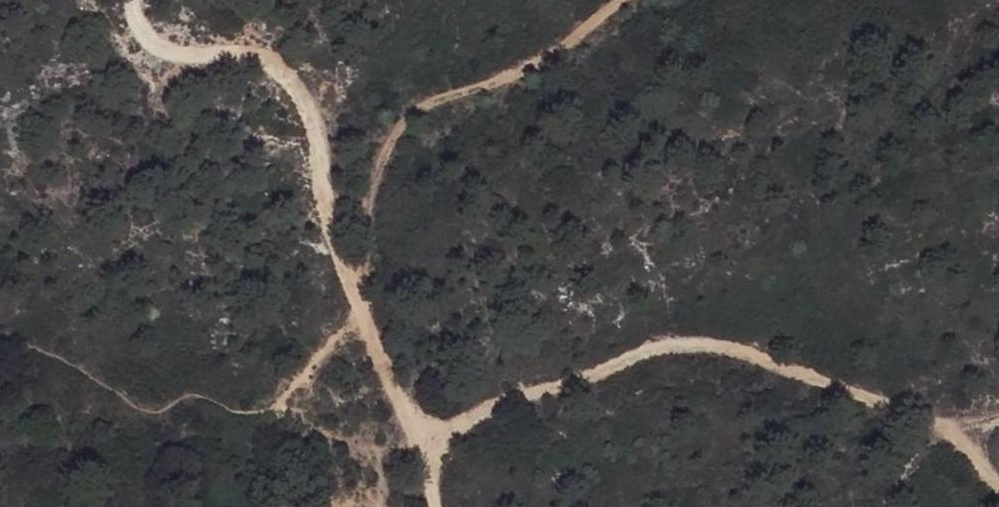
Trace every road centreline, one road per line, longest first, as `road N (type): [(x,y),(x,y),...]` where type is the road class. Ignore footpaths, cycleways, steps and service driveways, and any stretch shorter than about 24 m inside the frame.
road 1 (track): [(134,0),(136,17),(158,43),(221,48),(299,86),(321,232),(352,277),(365,192),(409,108),(506,77),(621,0)]
road 2 (track): [(998,496),(930,425),(757,351),(654,348),(416,426)]
road 3 (track): [(0,338),(24,342),(140,408),(192,394),(256,414),(361,313)]
road 4 (track): [(361,313),(416,426),(435,506)]

